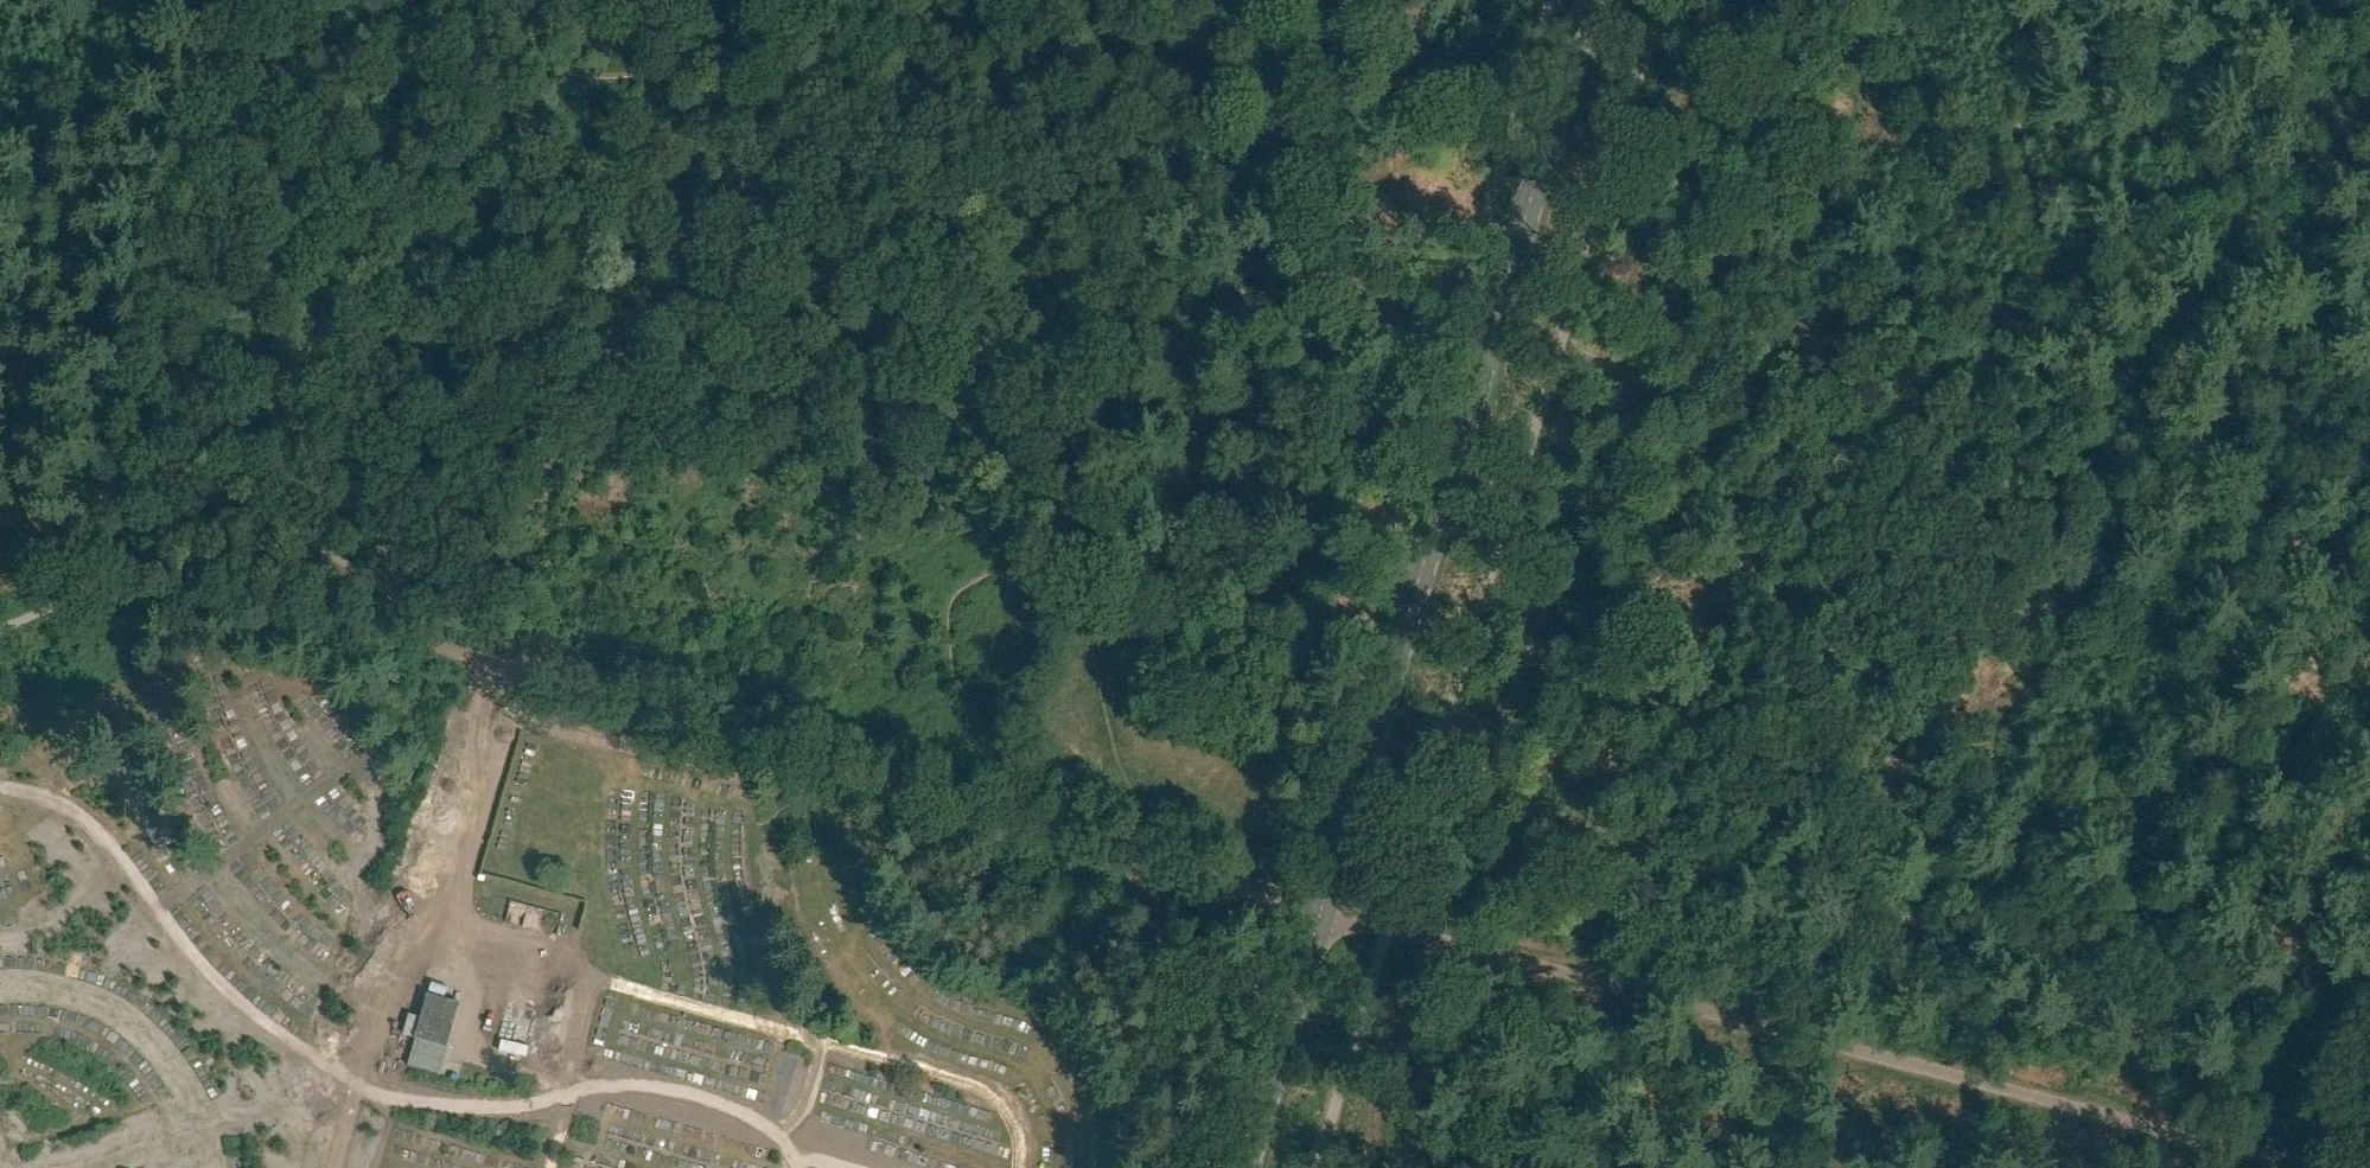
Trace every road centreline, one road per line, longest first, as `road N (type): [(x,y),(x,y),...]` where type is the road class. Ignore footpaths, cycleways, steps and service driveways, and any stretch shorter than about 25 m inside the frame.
road 1 (unclassified): [(2308,1167),(1322,911)]
road 2 (secondary): [(1322,911),(1589,0)]
road 3 (unclassified): [(1284,900),(452,654)]
road 4 (residential): [(1284,900),(1203,1167)]
road 5 (secondary): [(1246,1167),(1322,911)]

